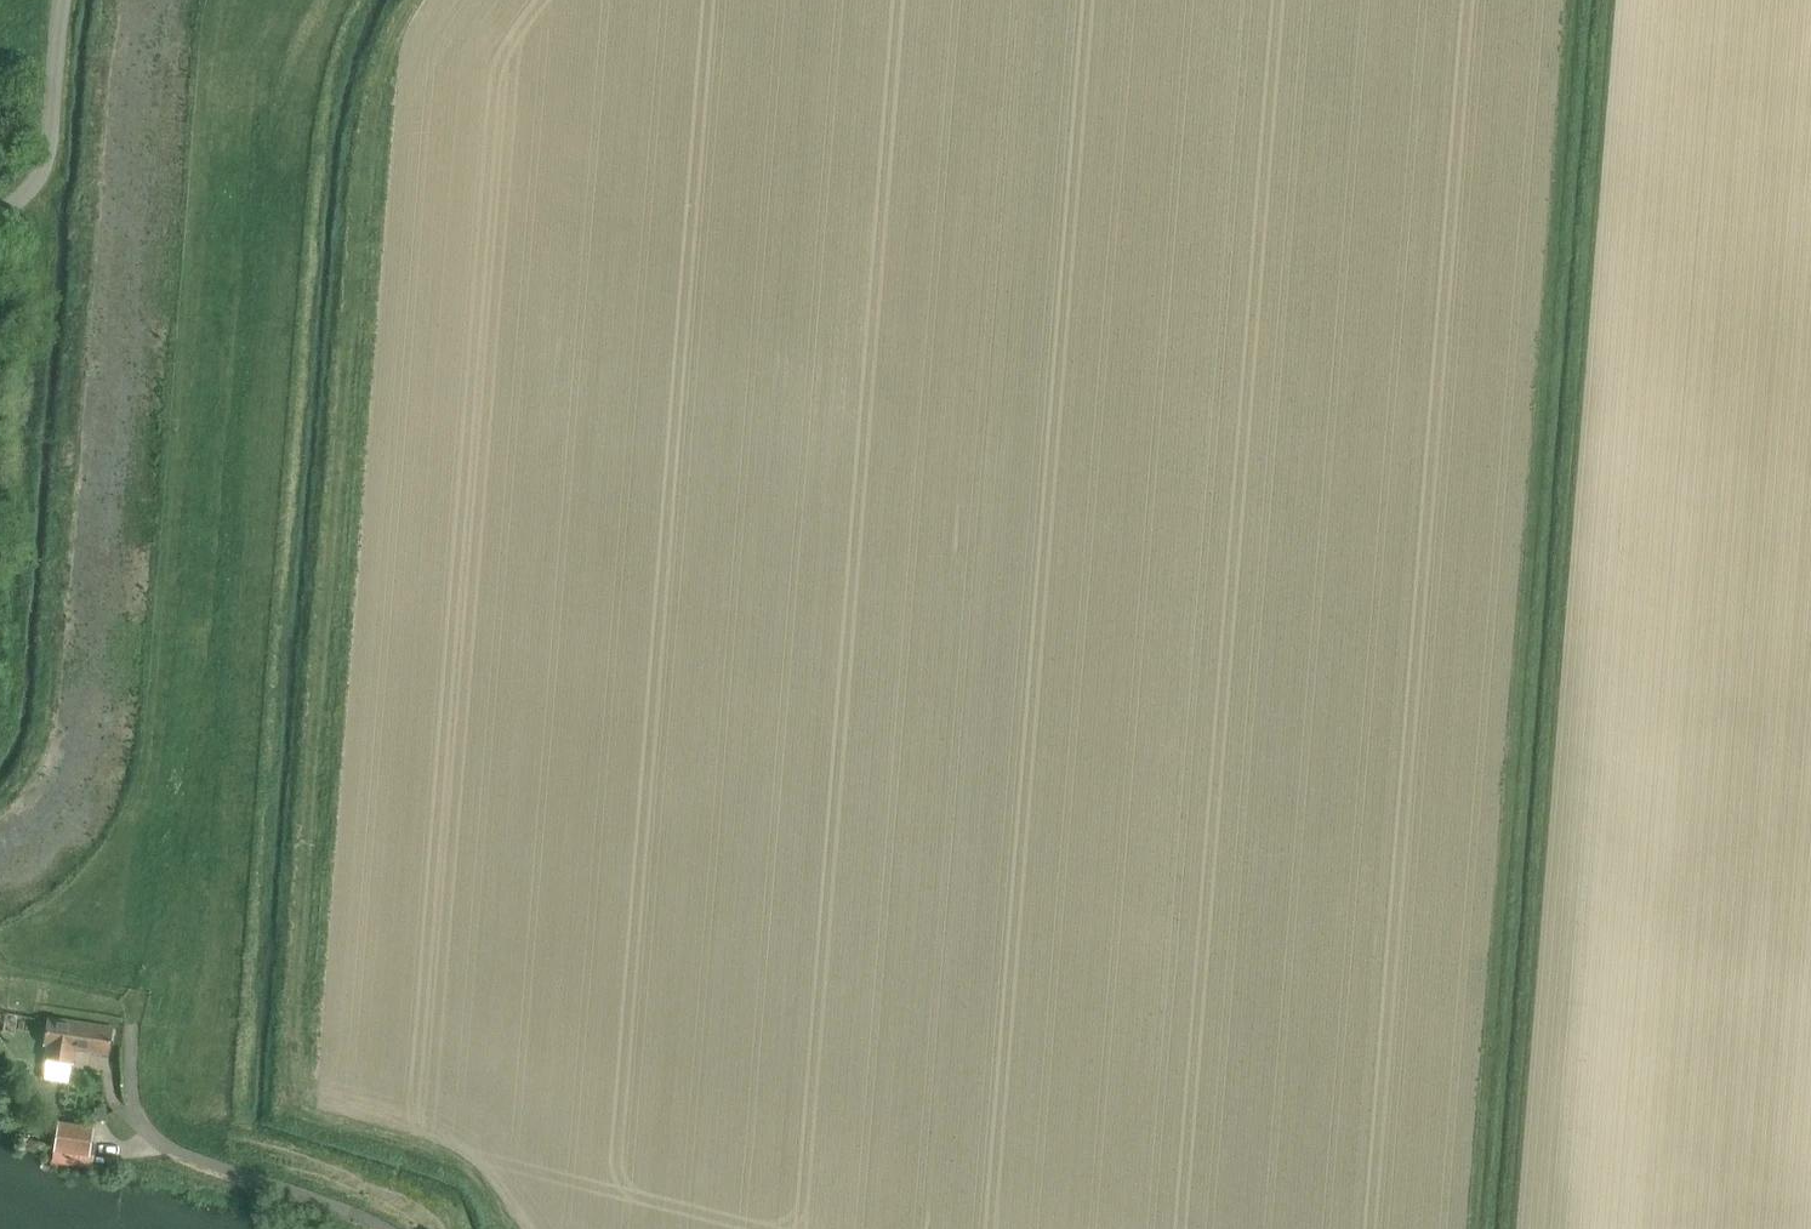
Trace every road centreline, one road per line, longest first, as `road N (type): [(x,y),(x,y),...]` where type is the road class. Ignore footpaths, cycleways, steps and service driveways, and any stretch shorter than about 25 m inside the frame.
road 1 (residential): [(386,1228),(169,1152),(136,1114),(131,1027)]
road 2 (unclassified): [(0,213),(30,191),(48,160),(63,0)]
road 3 (track): [(0,967),(133,999),(131,1027)]

